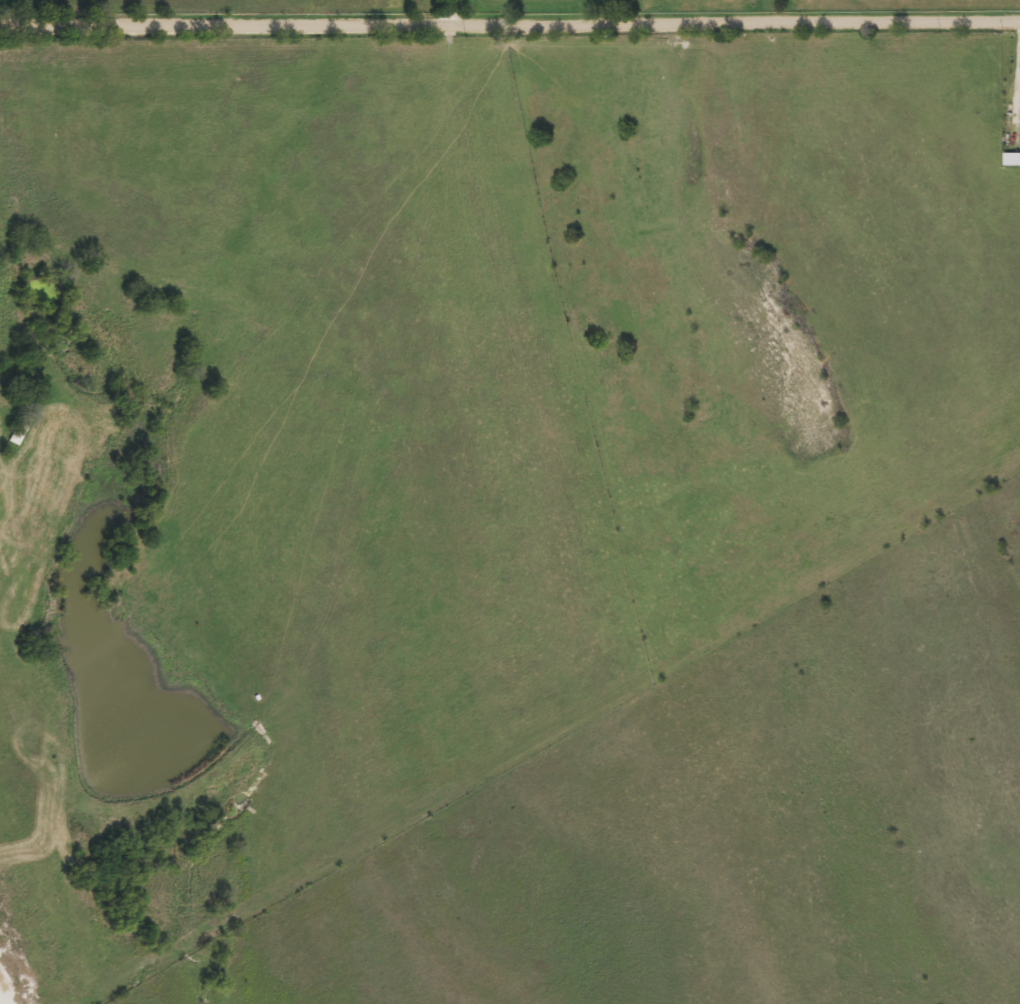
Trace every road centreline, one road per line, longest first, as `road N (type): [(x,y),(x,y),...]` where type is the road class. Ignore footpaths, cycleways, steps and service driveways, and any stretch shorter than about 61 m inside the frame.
road 1 (residential): [(0,28),(1019,22)]

